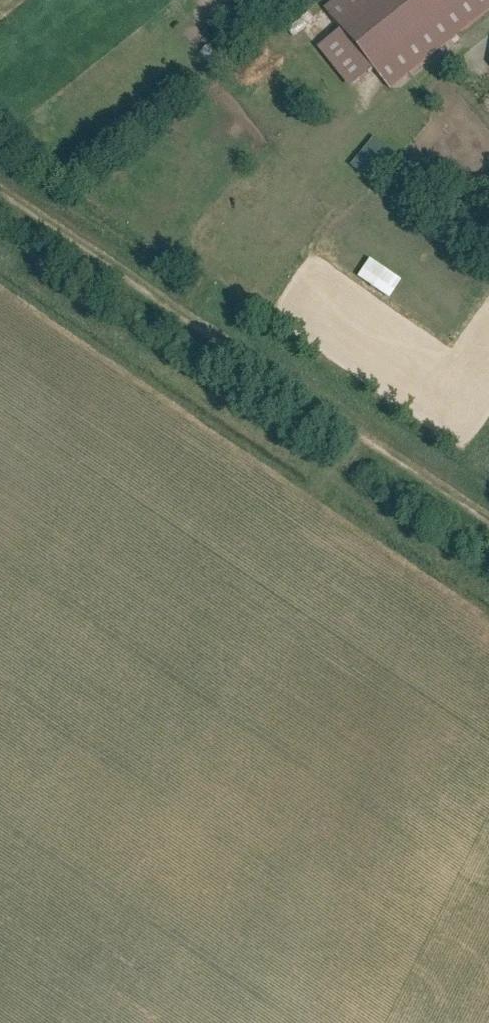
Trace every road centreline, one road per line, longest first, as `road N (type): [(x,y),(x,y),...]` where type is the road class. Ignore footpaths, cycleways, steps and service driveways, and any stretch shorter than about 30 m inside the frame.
road 1 (track): [(488,514),(0,189)]

